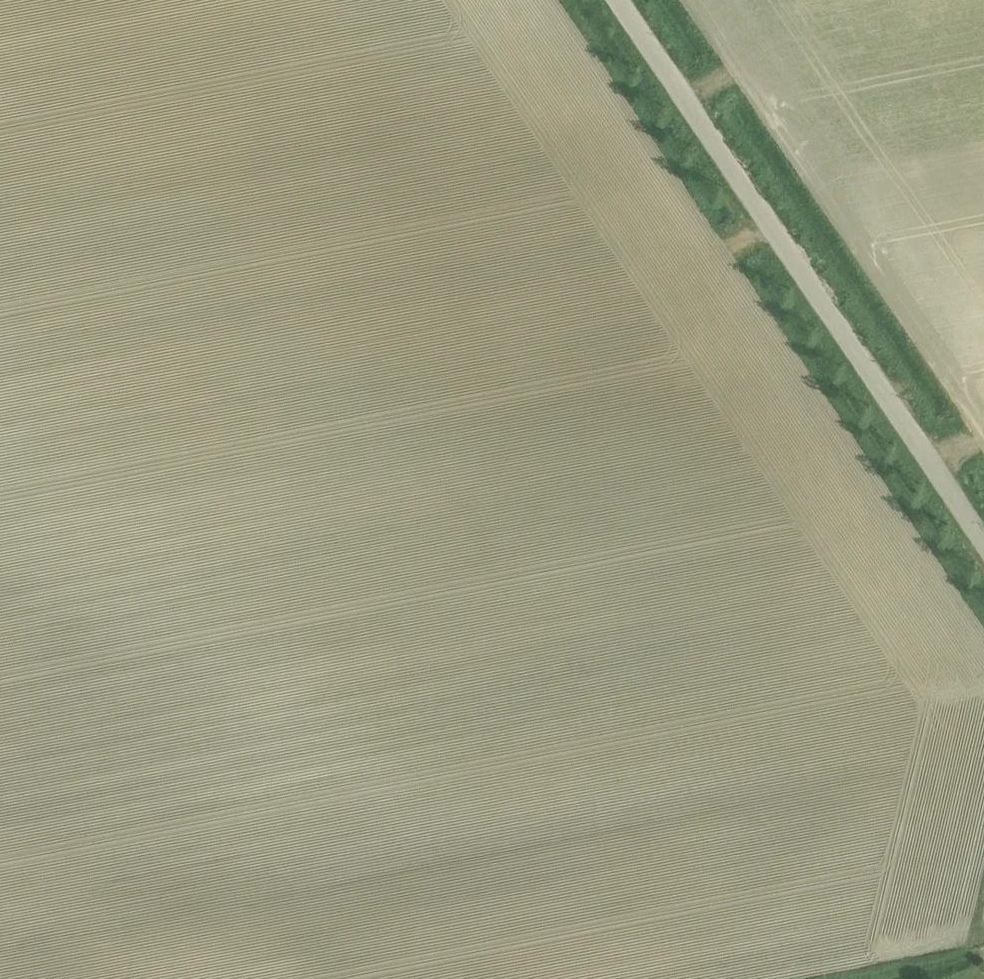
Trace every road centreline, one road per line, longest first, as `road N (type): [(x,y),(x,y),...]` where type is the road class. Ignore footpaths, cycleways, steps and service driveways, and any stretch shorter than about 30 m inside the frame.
road 1 (unclassified): [(983,543),(619,0)]

